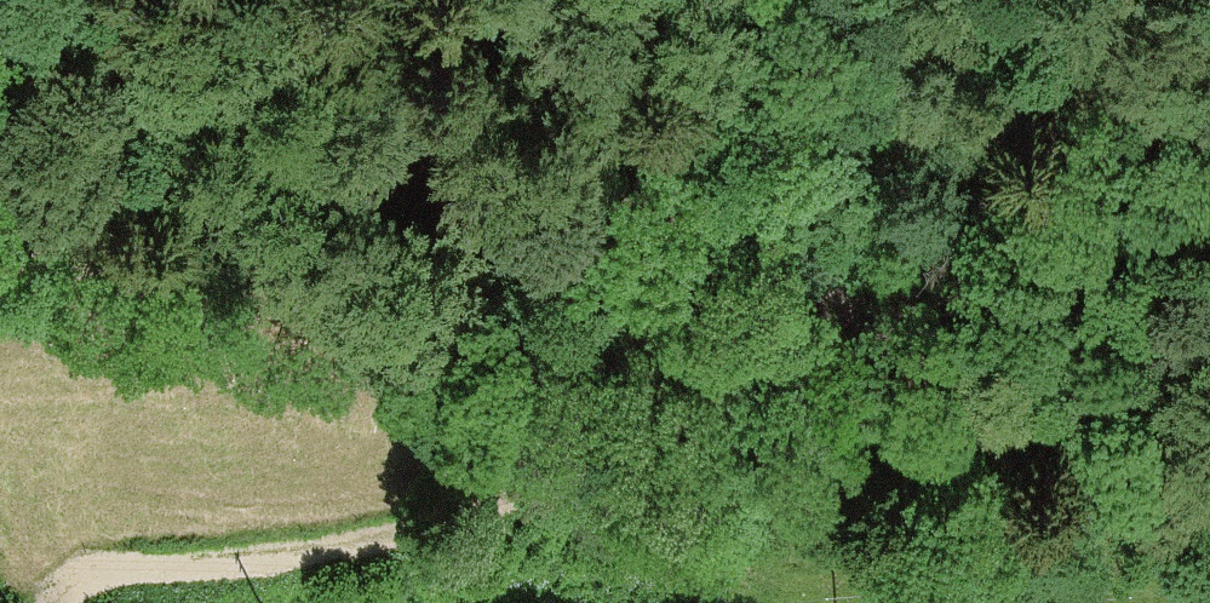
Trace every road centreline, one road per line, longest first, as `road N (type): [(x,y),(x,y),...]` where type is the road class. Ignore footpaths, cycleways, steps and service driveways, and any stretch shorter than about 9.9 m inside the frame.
road 1 (track): [(50,602),(75,586),(138,566),(430,530),(487,509),(720,376),(829,373),(962,388),(1017,371)]
road 2 (tertiary): [(119,0),(348,123),(1017,371)]
road 3 (unclassified): [(1017,371),(1209,413)]

